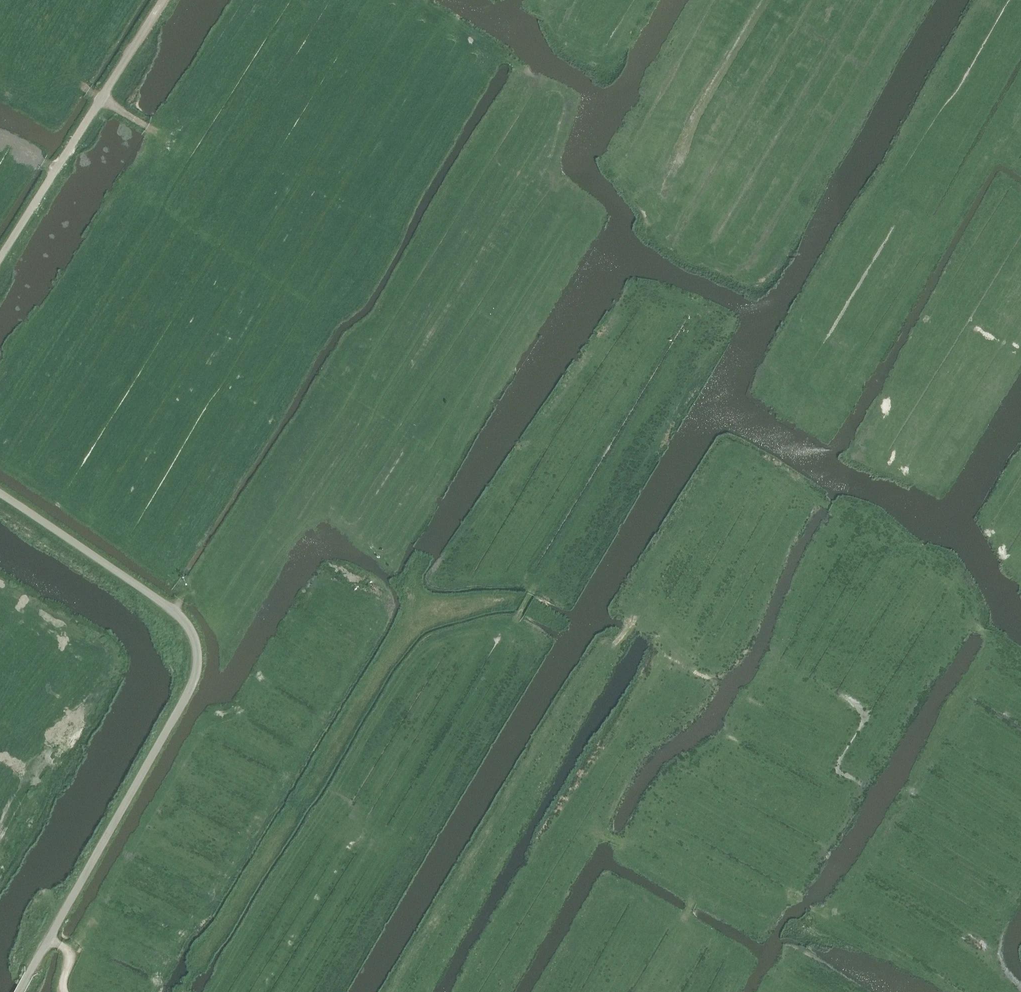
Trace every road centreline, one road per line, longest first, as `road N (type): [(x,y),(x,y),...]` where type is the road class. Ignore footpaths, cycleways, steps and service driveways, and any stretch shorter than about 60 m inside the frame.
road 1 (unclassified): [(18,991),(192,689),(199,647),(179,613),(0,493)]
road 2 (unclassified): [(0,259),(164,0)]

